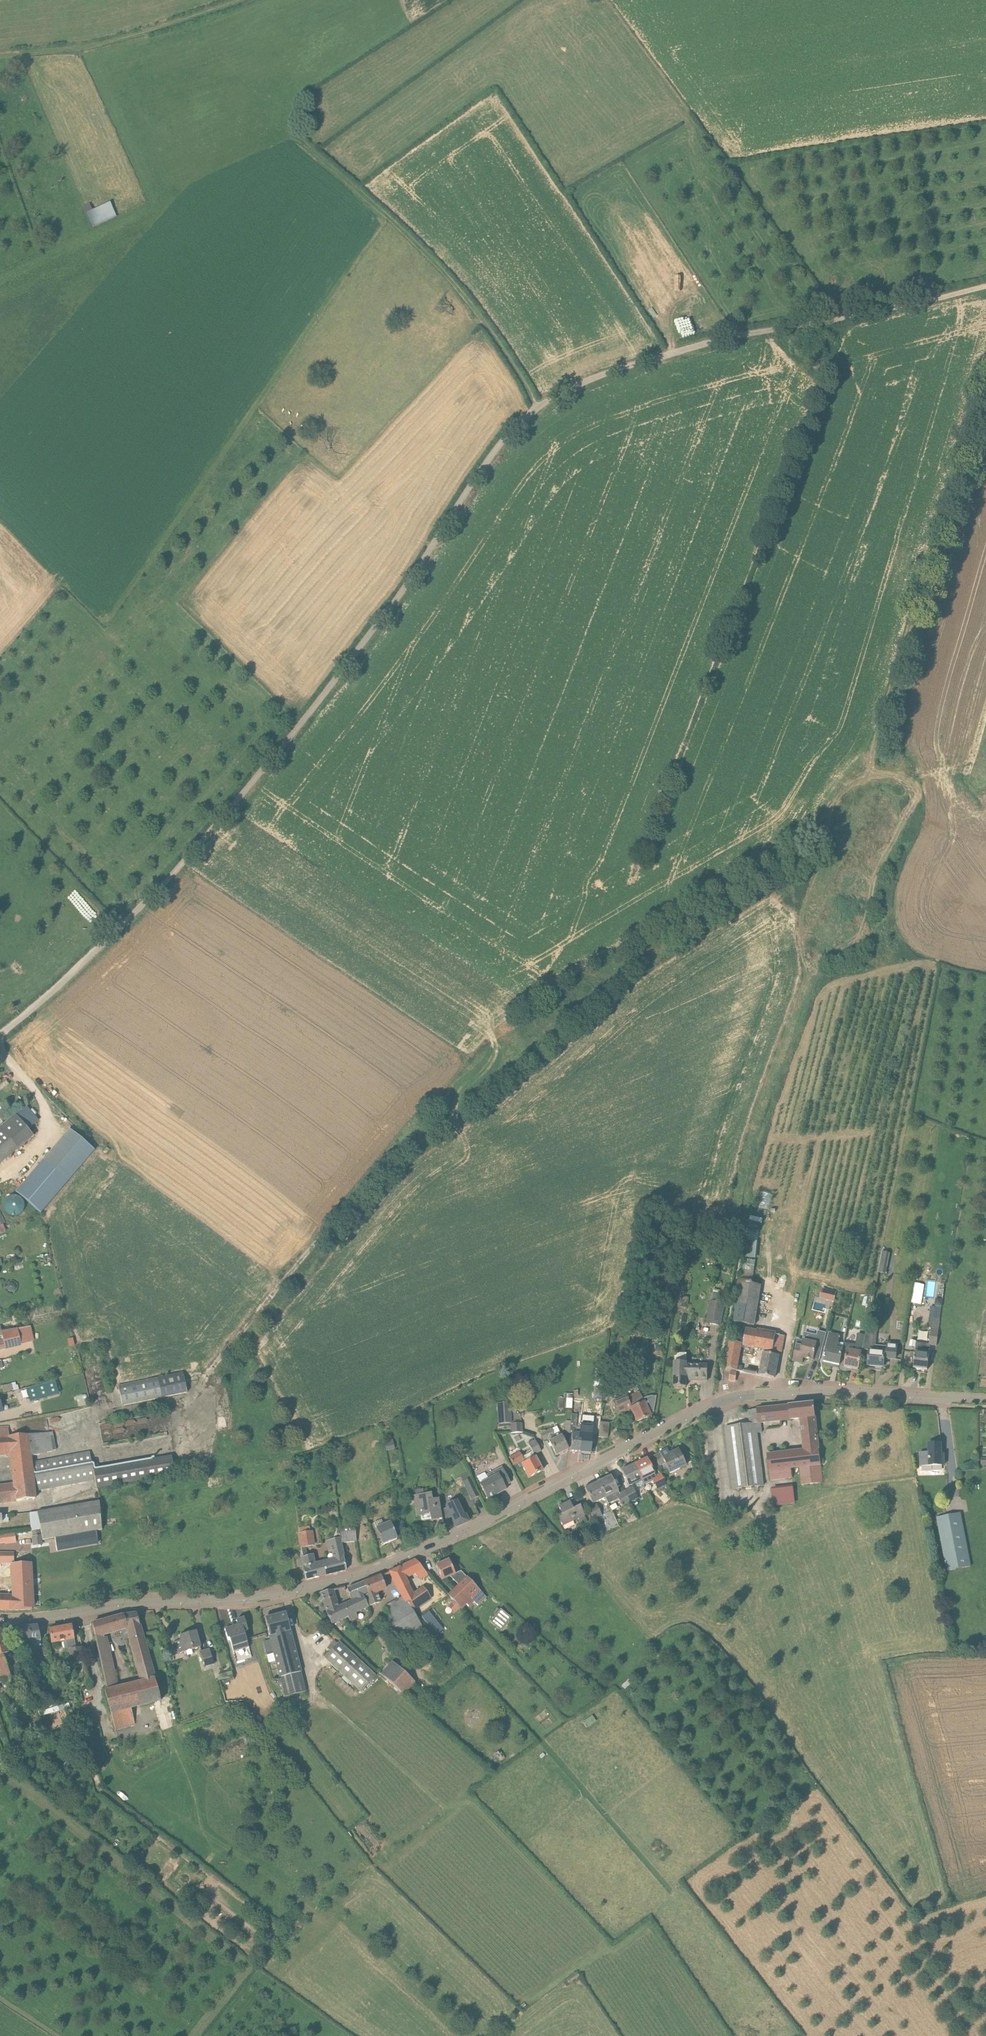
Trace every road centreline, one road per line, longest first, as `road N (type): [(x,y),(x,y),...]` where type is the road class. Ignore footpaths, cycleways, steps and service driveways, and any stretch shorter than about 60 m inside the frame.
road 1 (unclassified): [(0,1035),(202,840),(332,683),(482,468),(537,407),(602,374),(732,335),(985,285)]
road 2 (residential): [(0,1617),(249,1598),(354,1576),(471,1528),(737,1396),(823,1390),(985,1399)]
road 3 (track): [(537,407),(447,275),(298,136)]

